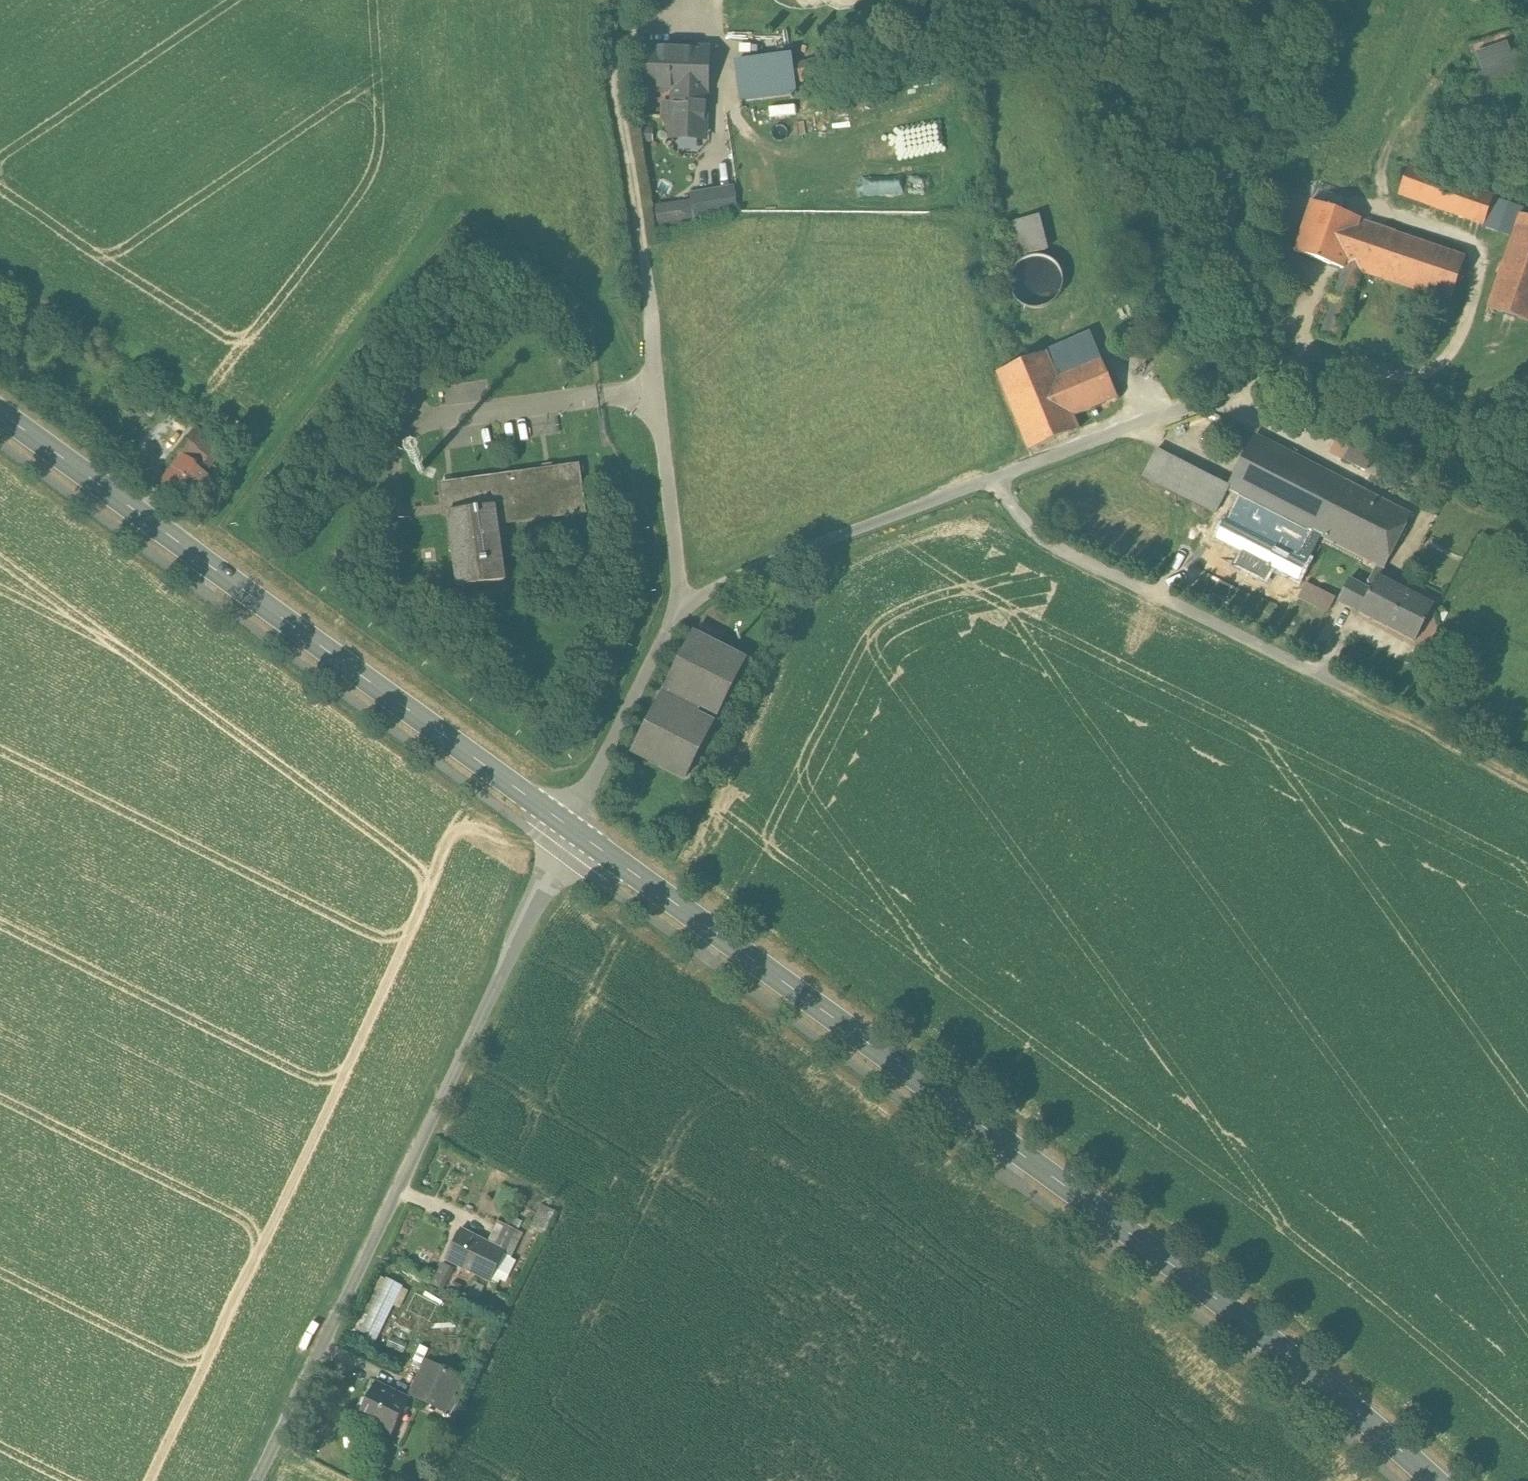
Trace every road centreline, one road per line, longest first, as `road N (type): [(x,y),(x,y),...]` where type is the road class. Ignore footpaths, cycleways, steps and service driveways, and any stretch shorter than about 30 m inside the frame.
road 1 (secondary): [(1434,1480),(1186,1272),(573,828)]
road 2 (unclassified): [(682,605),(1263,369),(1463,369)]
road 3 (unclassified): [(573,828),(262,1480)]
road 4 (secondary): [(573,828),(0,412)]
road 5 (unclassified): [(682,605),(621,31)]
road 6 (unclassified): [(573,828),(682,605)]
road 7 (track): [(1315,675),(1527,779)]

